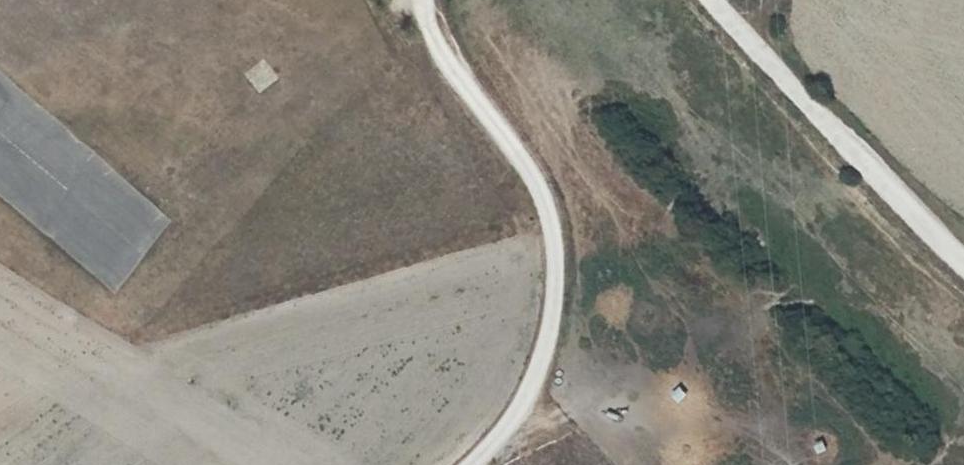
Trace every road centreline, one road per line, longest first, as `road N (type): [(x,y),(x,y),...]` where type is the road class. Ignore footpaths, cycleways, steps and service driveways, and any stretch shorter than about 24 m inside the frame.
road 1 (track): [(422,0),(433,37),(539,192),(555,251),(556,320),(529,400),(471,464)]
road 2 (track): [(963,262),(755,50)]

